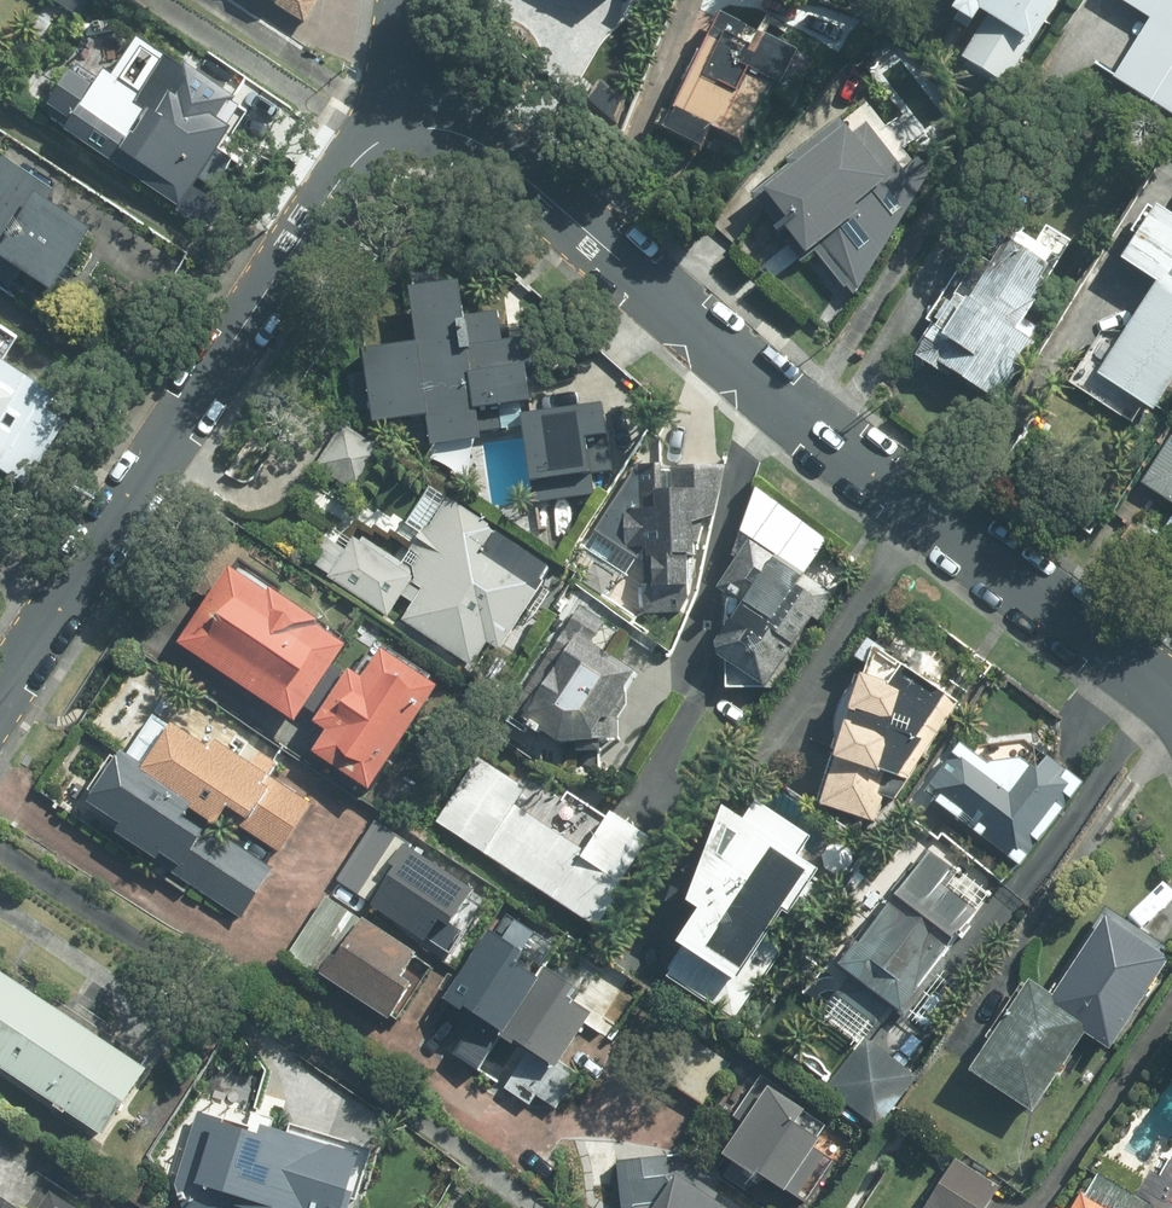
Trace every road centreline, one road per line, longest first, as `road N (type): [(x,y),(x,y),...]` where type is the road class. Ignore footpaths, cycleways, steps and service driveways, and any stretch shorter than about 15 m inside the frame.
road 1 (residential): [(402,131),(449,131),(496,154),(839,444),(1171,697)]
road 2 (residential): [(0,705),(346,172),(402,131)]
road 3 (residential): [(402,131),(407,0)]

